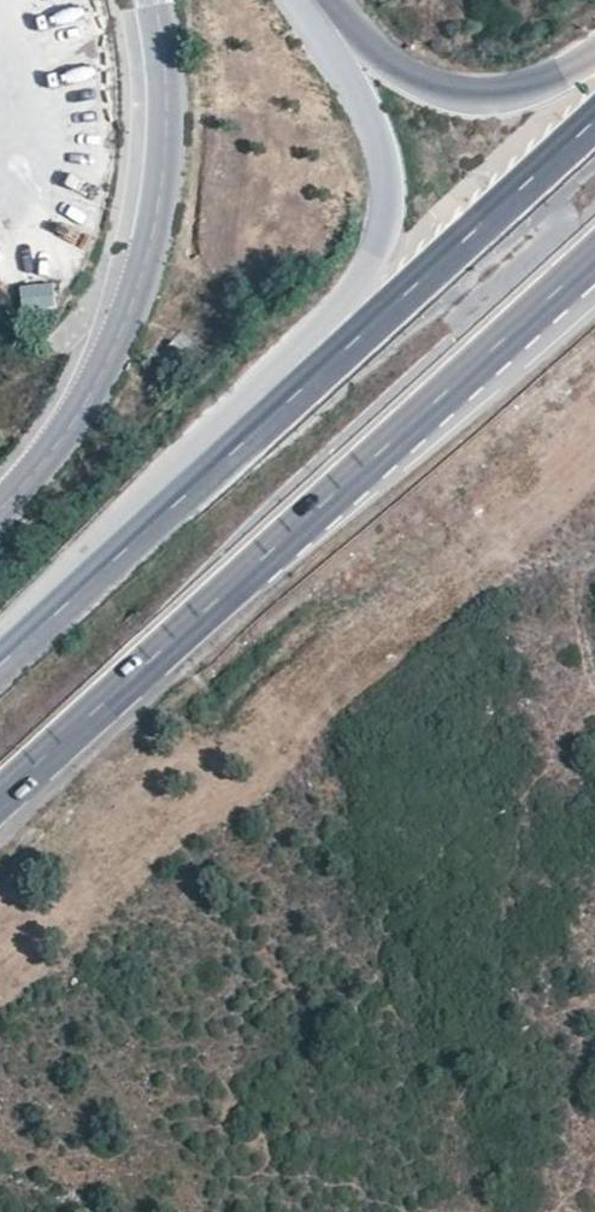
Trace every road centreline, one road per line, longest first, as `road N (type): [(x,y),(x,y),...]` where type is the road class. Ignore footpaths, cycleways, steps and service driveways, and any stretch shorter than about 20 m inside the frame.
road 1 (primary): [(0,796),(594,256)]
road 2 (primary): [(594,120),(42,627)]
road 3 (unclassified): [(338,32),(380,144),(385,230),(356,283),(61,580),(42,627)]
road 4 (unclassified): [(0,501),(57,442),(116,323),(144,196),(154,93),(139,0)]
road 5 (unclassified): [(594,45),(553,75),(485,99),(434,85),(338,32)]

